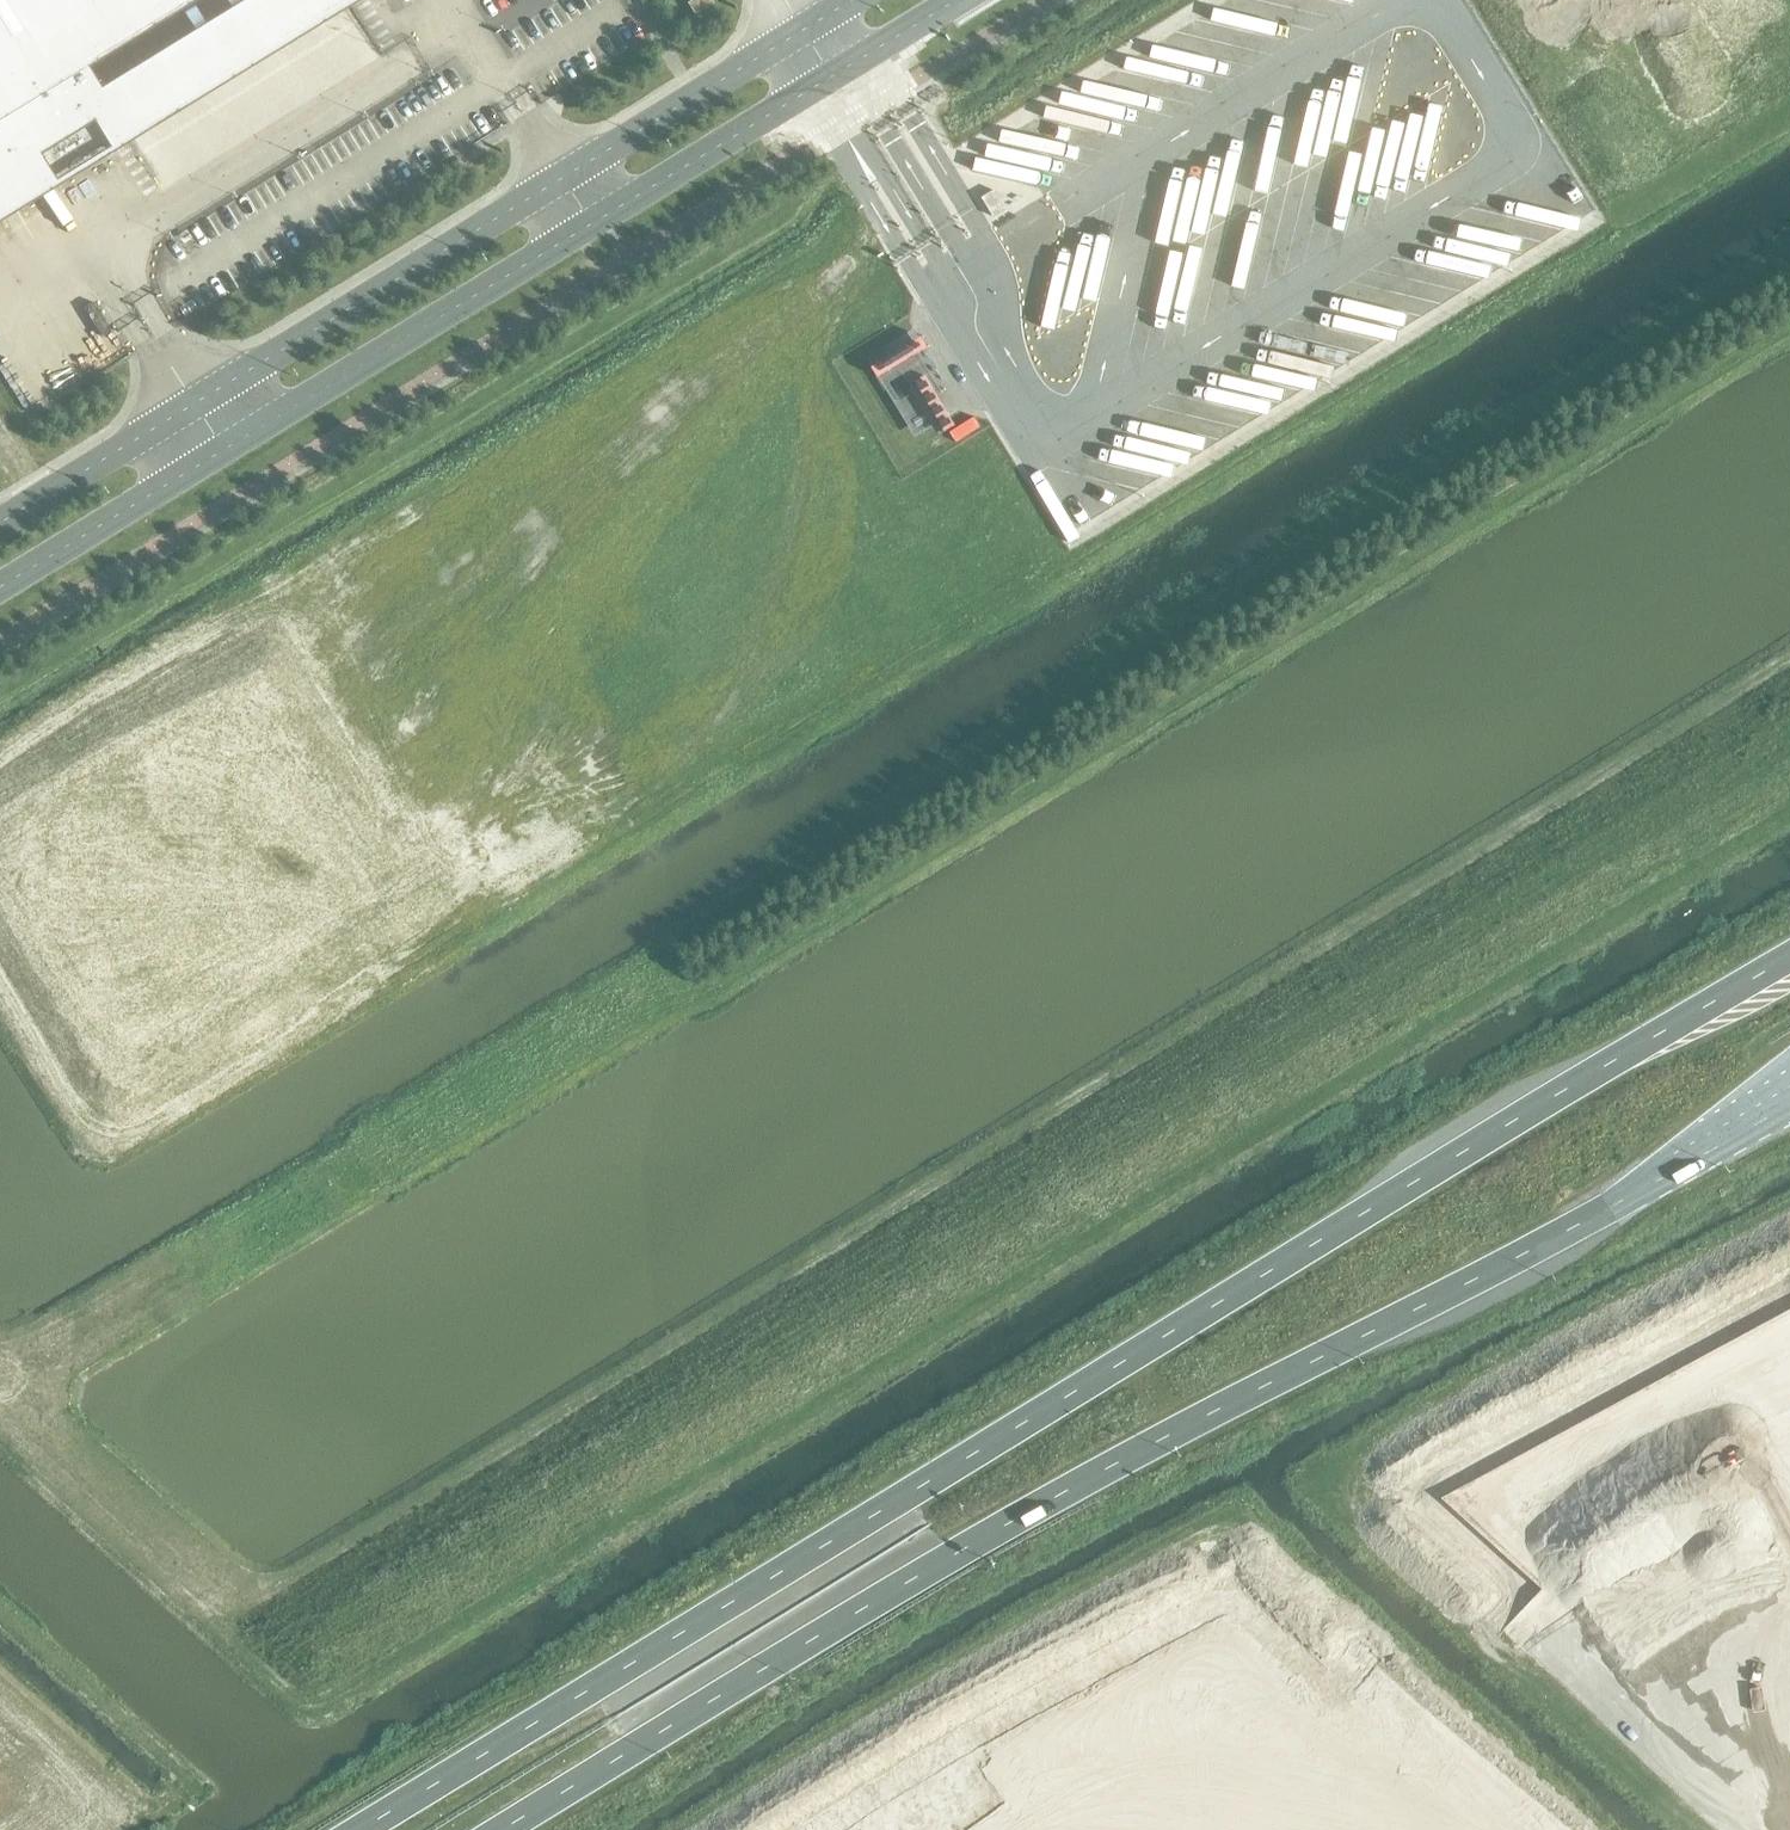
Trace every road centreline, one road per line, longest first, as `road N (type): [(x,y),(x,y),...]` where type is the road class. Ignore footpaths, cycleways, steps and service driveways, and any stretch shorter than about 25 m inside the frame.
road 1 (trunk): [(1789,956),(360,1829)]
road 2 (trunk): [(497,1829),(1119,1461),(1568,1229),(1789,1104)]
road 3 (tertiary): [(0,586),(832,76)]
road 4 (tertiary): [(803,29),(0,522)]
road 5 (tertiary): [(832,76),(955,0)]

